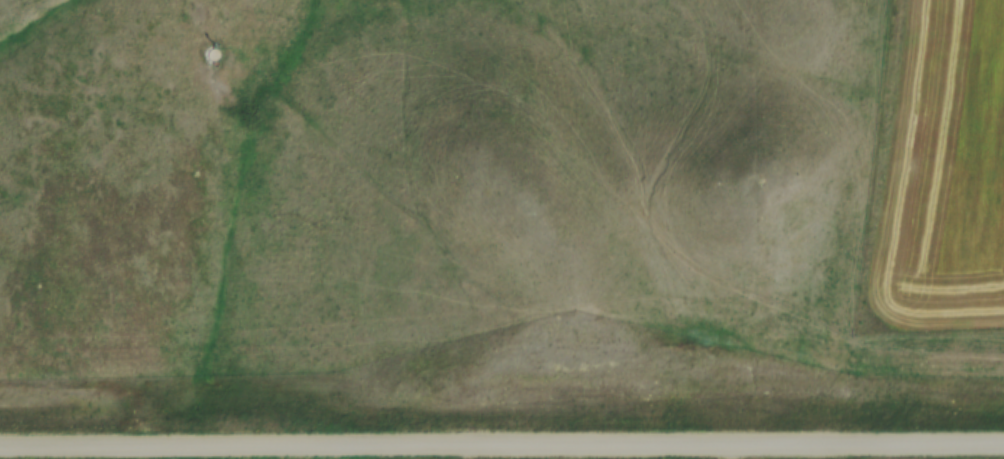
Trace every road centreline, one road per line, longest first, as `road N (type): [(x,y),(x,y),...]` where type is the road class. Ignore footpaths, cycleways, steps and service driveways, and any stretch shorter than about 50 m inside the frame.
road 1 (tertiary): [(0,440),(1003,440)]
road 2 (track): [(1003,369),(823,365),(758,357),(721,338),(662,253),(600,86),(519,24),(456,0)]
road 3 (track): [(254,0),(236,65),(208,73),(173,256),(145,343),(146,440)]

